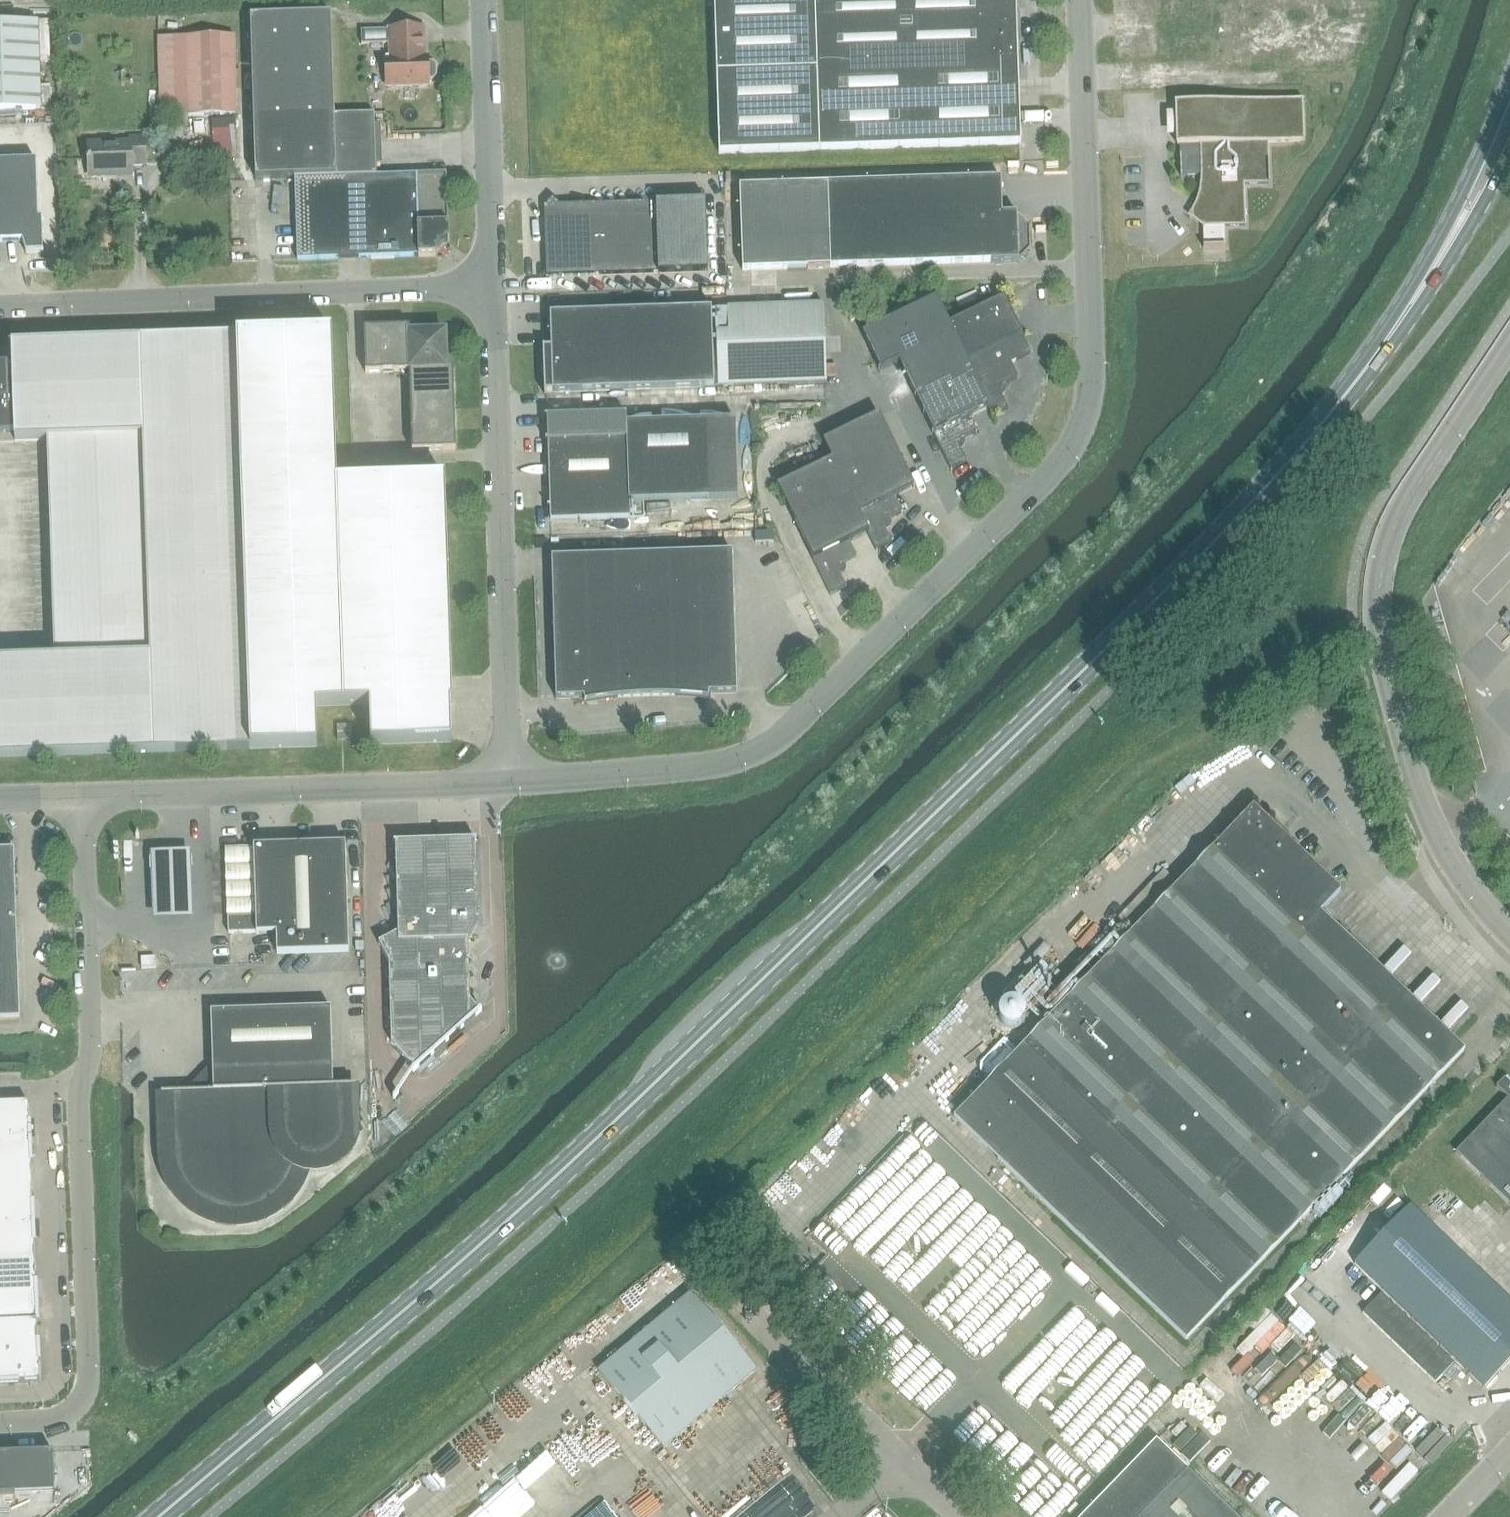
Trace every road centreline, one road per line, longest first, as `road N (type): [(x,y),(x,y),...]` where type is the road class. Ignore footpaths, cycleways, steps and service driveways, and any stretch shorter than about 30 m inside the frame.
road 1 (primary): [(158,1516),(534,1195),(1209,548),(1357,379),(1456,233)]
road 2 (unclassified): [(510,783),(716,763),(772,744),(1066,456),(1093,380),(1080,0)]
road 3 (unclassified): [(0,1423),(61,1416),(77,1406),(91,1377),(79,1106),(91,1048),(83,801)]
road 4 (unclassified): [(1509,933),(1468,884),(1426,809),(1379,612),(1391,531),(1509,348)]
road 5 (unclassified): [(0,309),(491,294)]
road 6 (unclassified): [(510,783),(491,294)]
road 7 (unclassified): [(83,801),(510,783)]
road 8 (unclassified): [(491,294),(483,0)]
road 9 (unclassified): [(958,1516),(755,1322)]
road 10 (primary): [(1509,77),(1456,233)]

